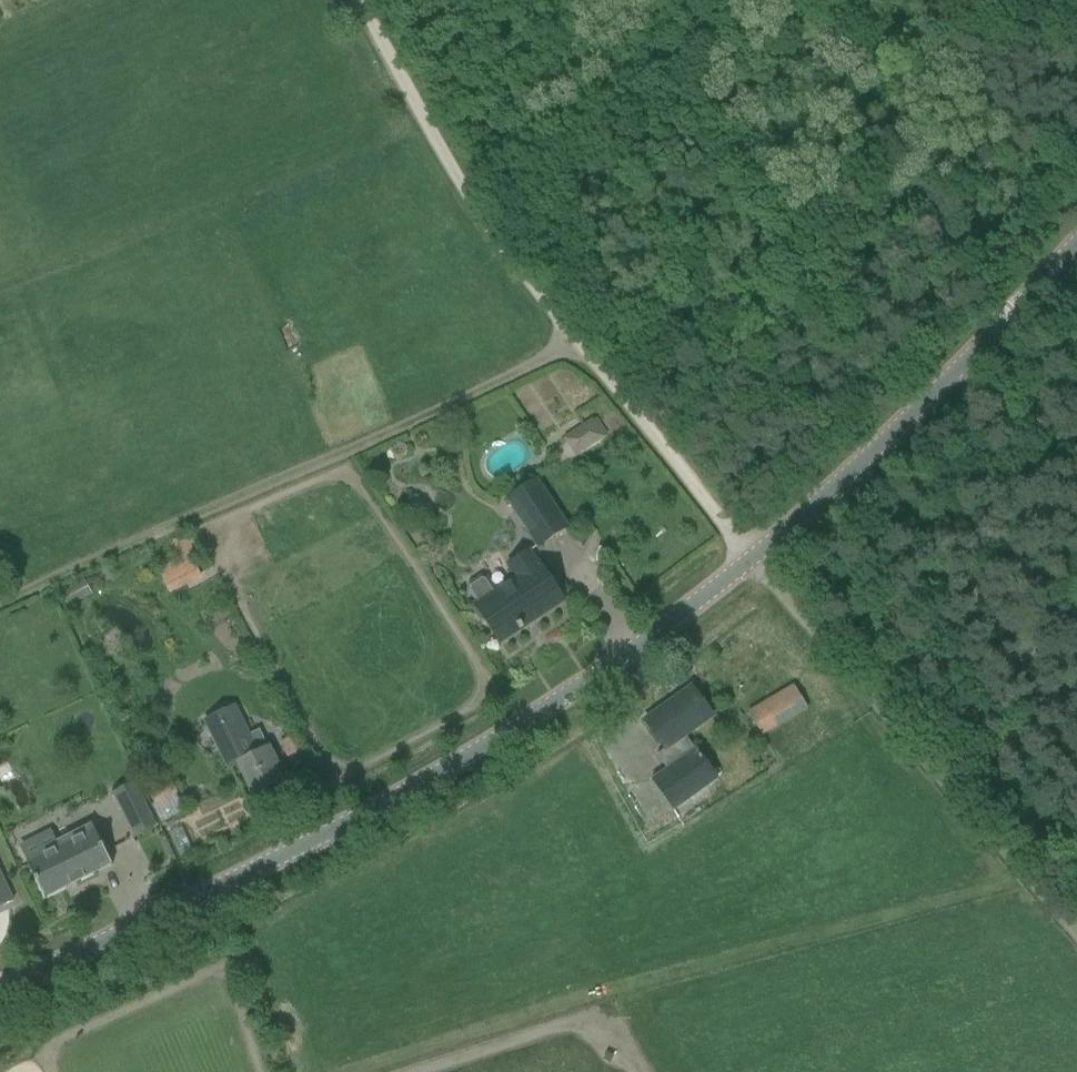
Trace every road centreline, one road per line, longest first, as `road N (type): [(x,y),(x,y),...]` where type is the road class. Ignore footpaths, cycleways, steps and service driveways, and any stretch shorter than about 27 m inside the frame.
road 1 (tertiary): [(0,991),(295,849),(590,687),(882,444),(1076,245)]
road 2 (track): [(1076,929),(899,730),(487,226),(354,0)]
road 3 (track): [(0,609),(223,504),(551,366),(594,358)]

